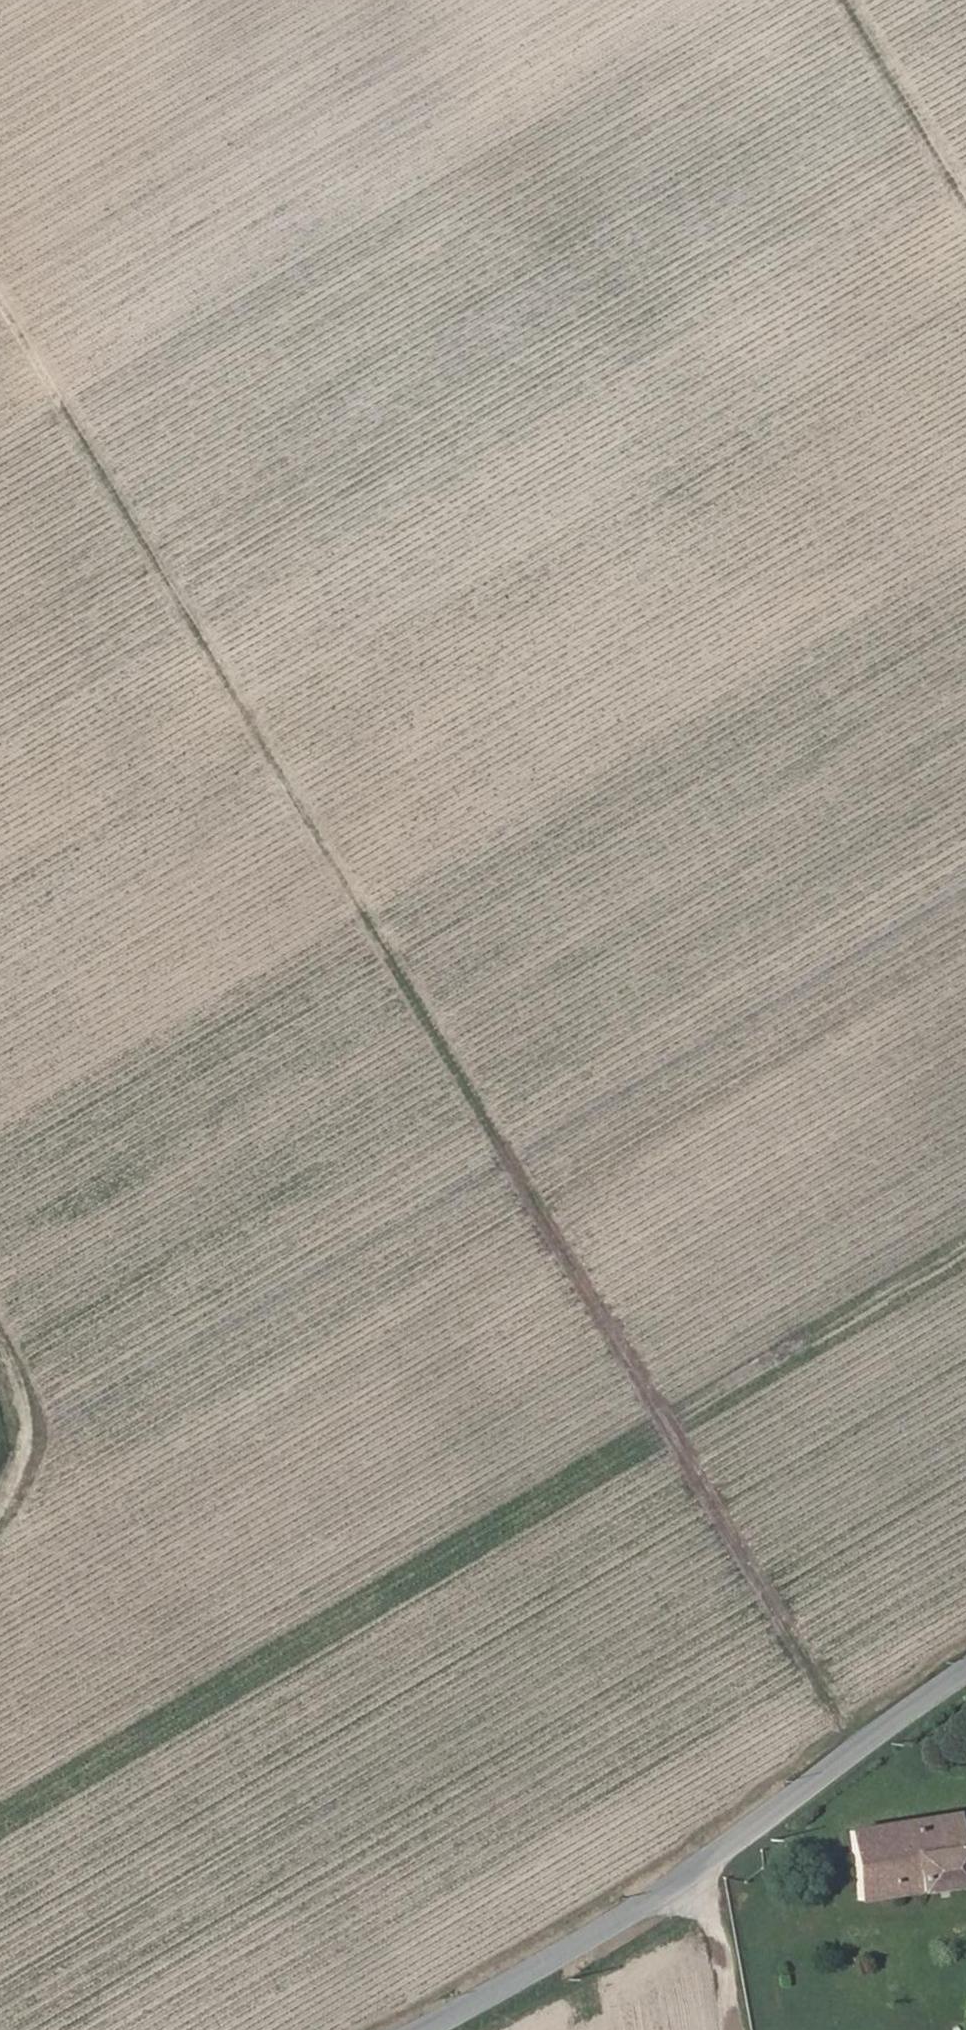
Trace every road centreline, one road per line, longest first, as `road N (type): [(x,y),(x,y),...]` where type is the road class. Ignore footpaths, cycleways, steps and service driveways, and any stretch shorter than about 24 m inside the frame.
road 1 (unclassified): [(414,2029),(683,1880),(965,1671)]

